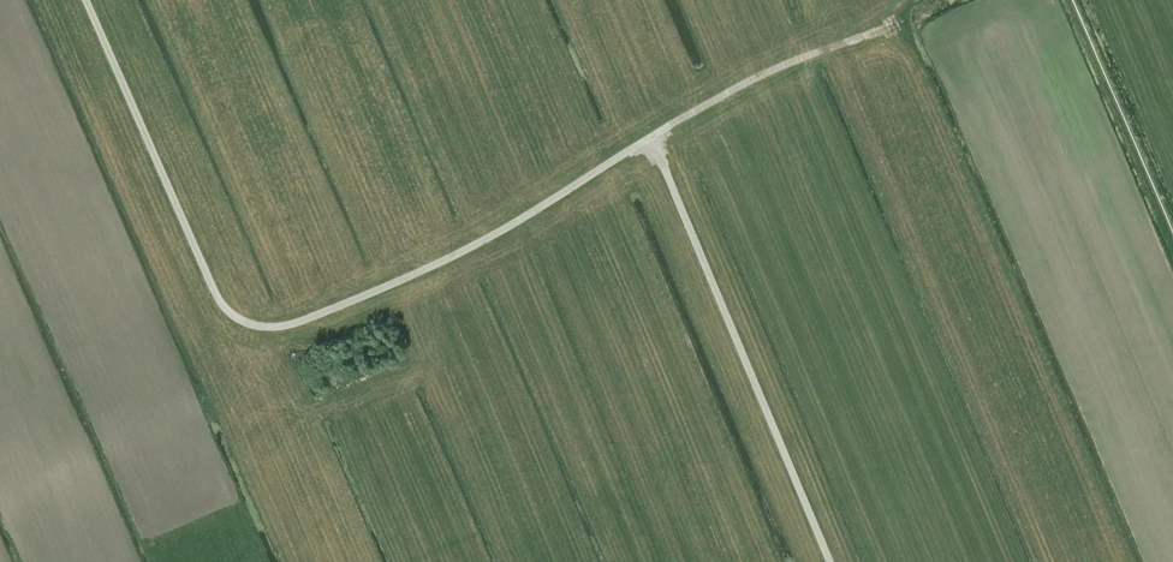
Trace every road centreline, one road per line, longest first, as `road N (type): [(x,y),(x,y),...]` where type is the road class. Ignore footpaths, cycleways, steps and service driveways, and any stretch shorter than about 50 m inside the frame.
road 1 (track): [(908,0),(897,25),(702,107),(499,235),(364,301),(291,327),(258,327),(218,299),(86,0)]
road 2 (track): [(829,561),(650,139)]
road 3 (track): [(231,315),(212,389),(191,403),(162,445),(203,561)]

